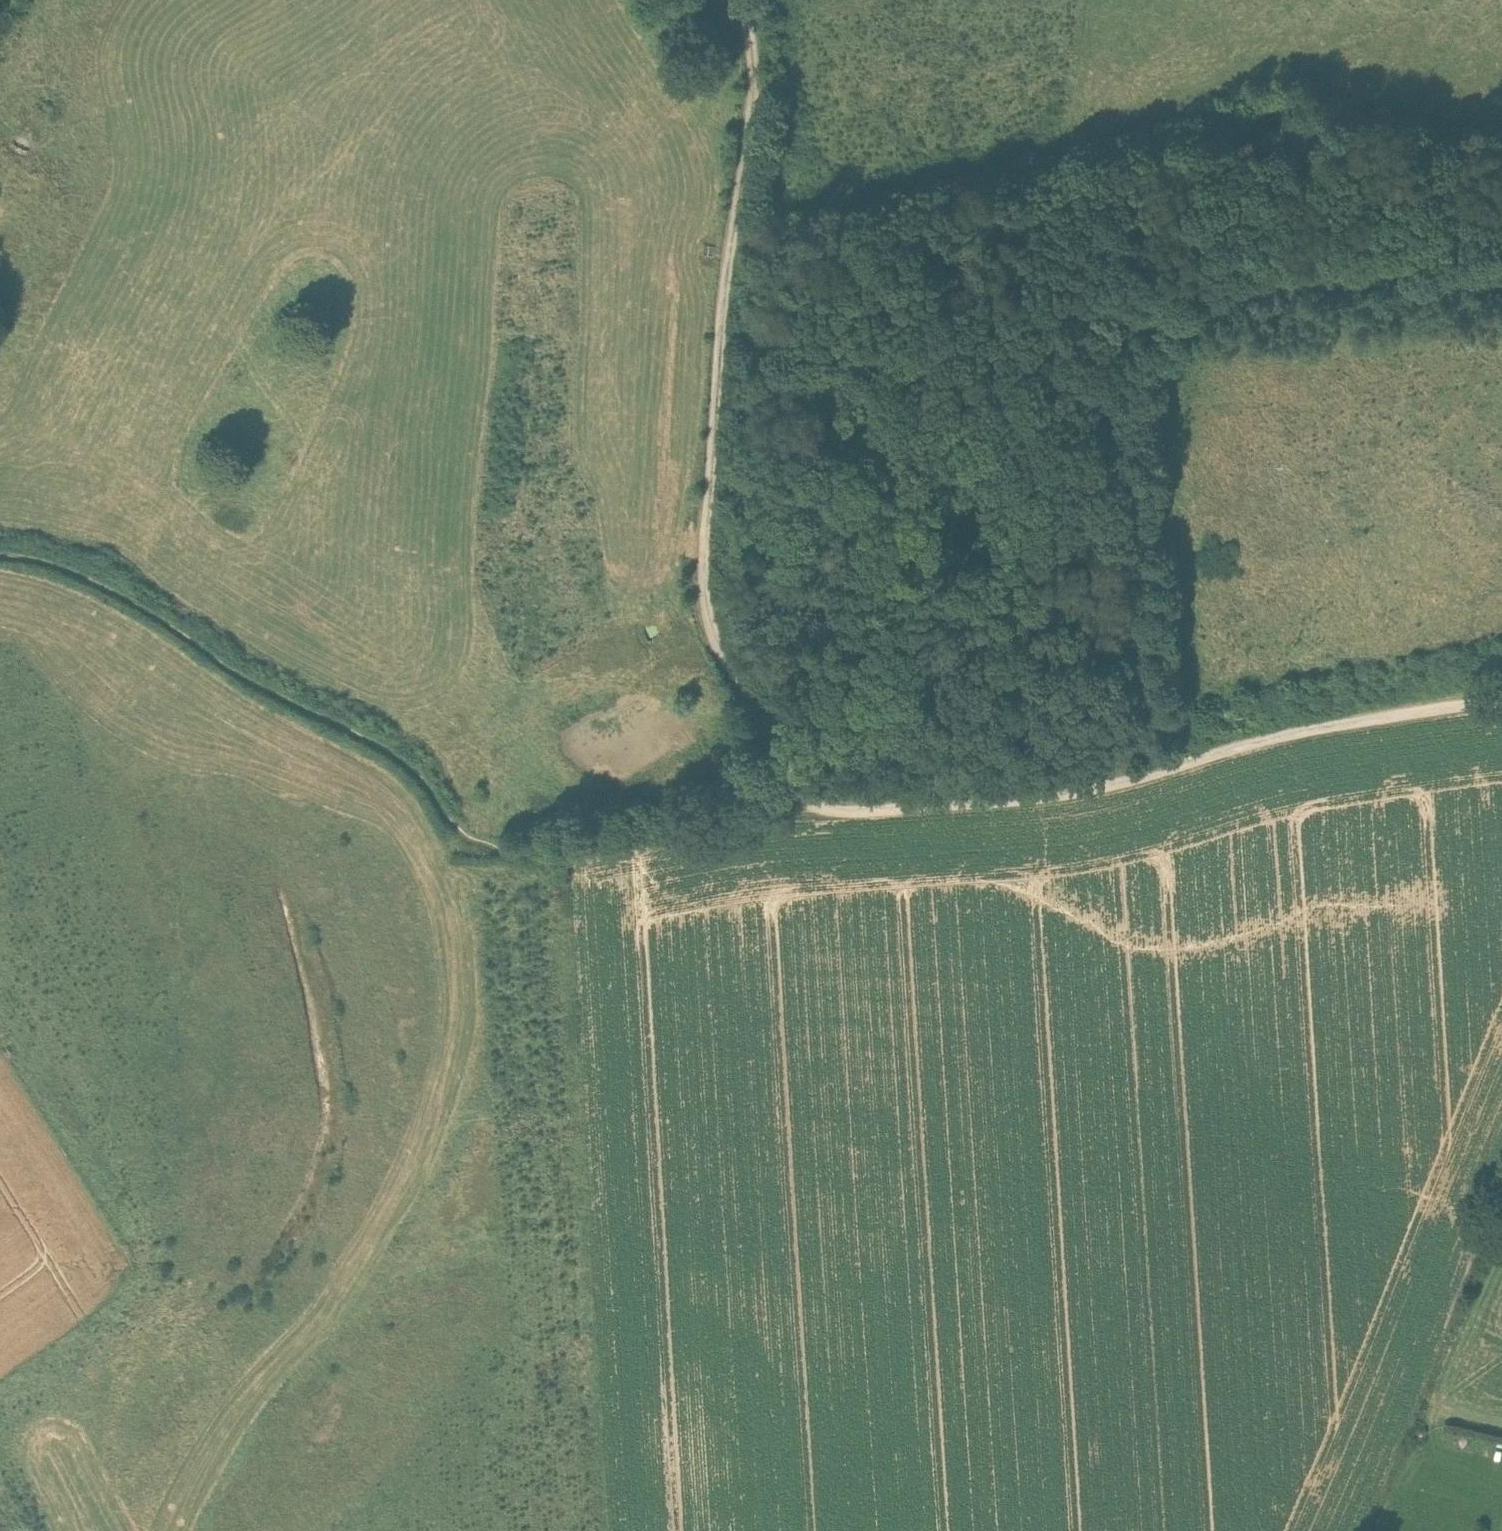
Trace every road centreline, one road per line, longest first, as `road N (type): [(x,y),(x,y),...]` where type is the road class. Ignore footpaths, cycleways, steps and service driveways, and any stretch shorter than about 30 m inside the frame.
road 1 (track): [(739,0),(751,42),(752,103),(733,247),(710,599),(725,651),(795,790),(818,808)]
road 2 (track): [(818,808),(1046,797),(1270,738),(1501,700)]

